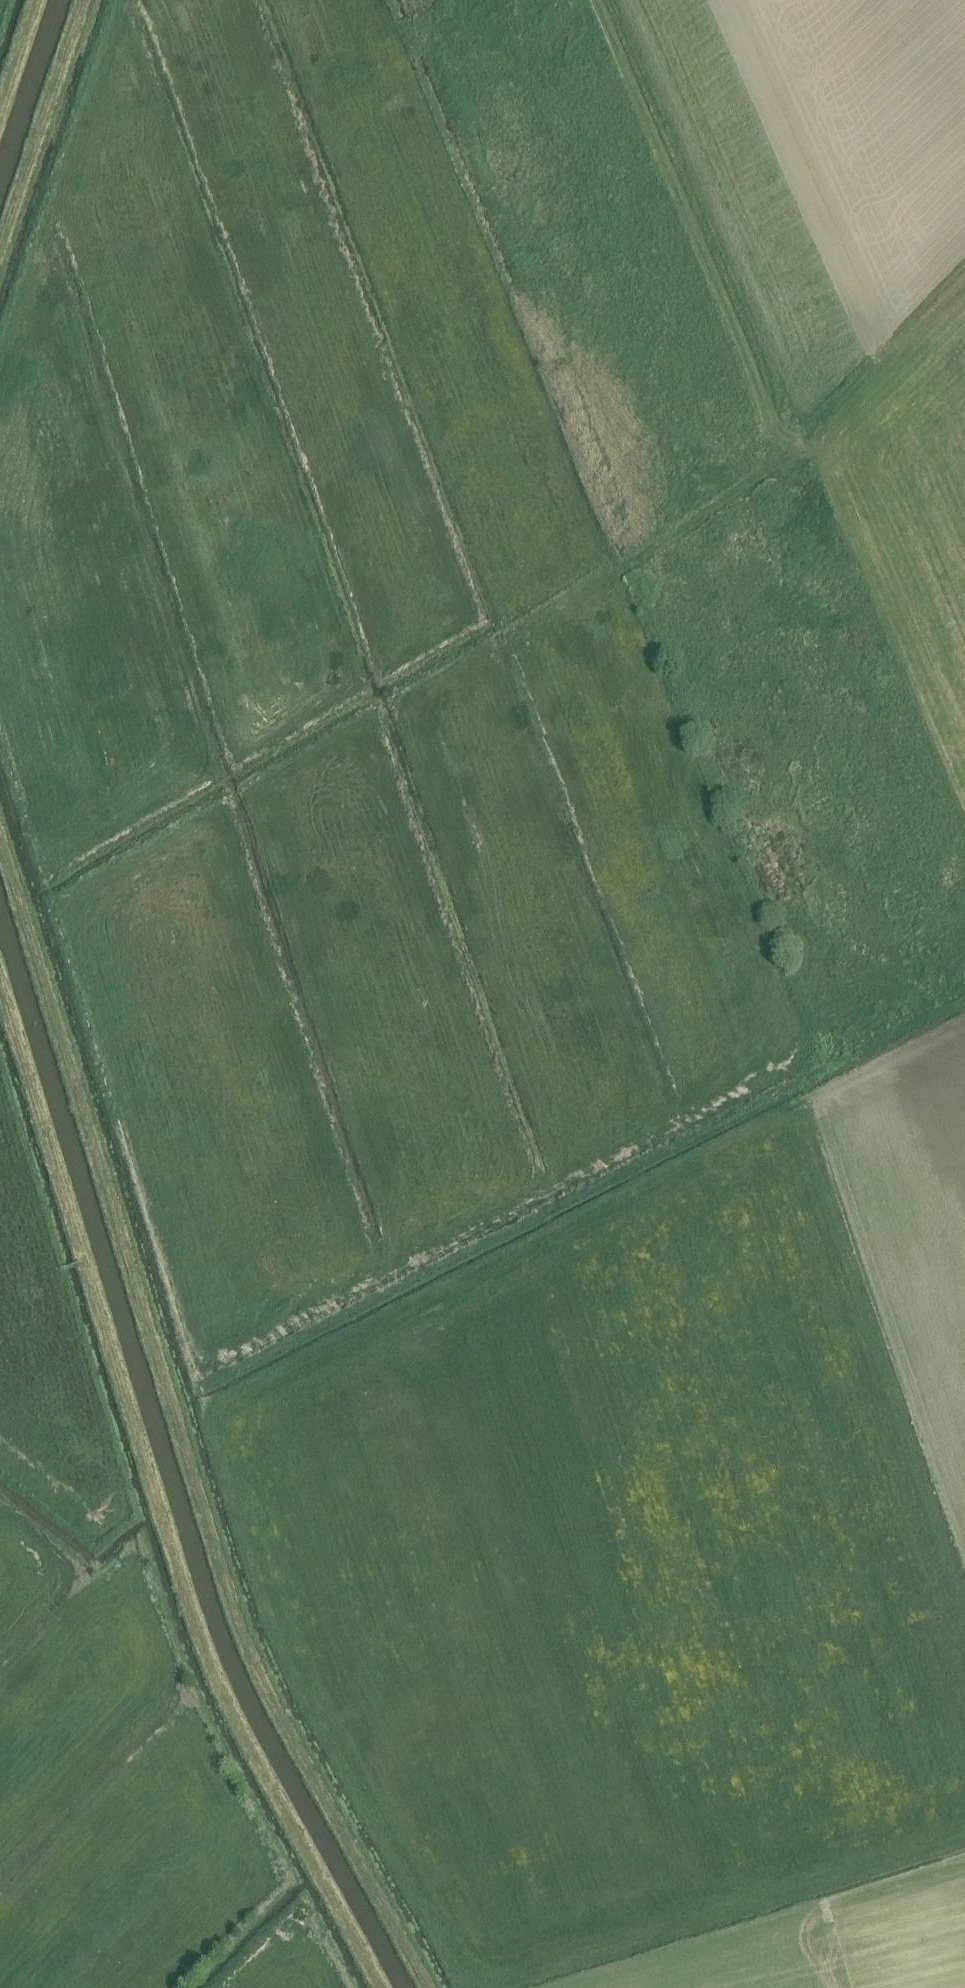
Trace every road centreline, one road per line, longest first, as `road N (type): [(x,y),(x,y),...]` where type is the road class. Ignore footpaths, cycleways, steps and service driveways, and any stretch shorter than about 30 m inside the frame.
road 1 (track): [(800,442),(768,416),(596,0)]
road 2 (track): [(633,564),(808,436),(964,270)]

